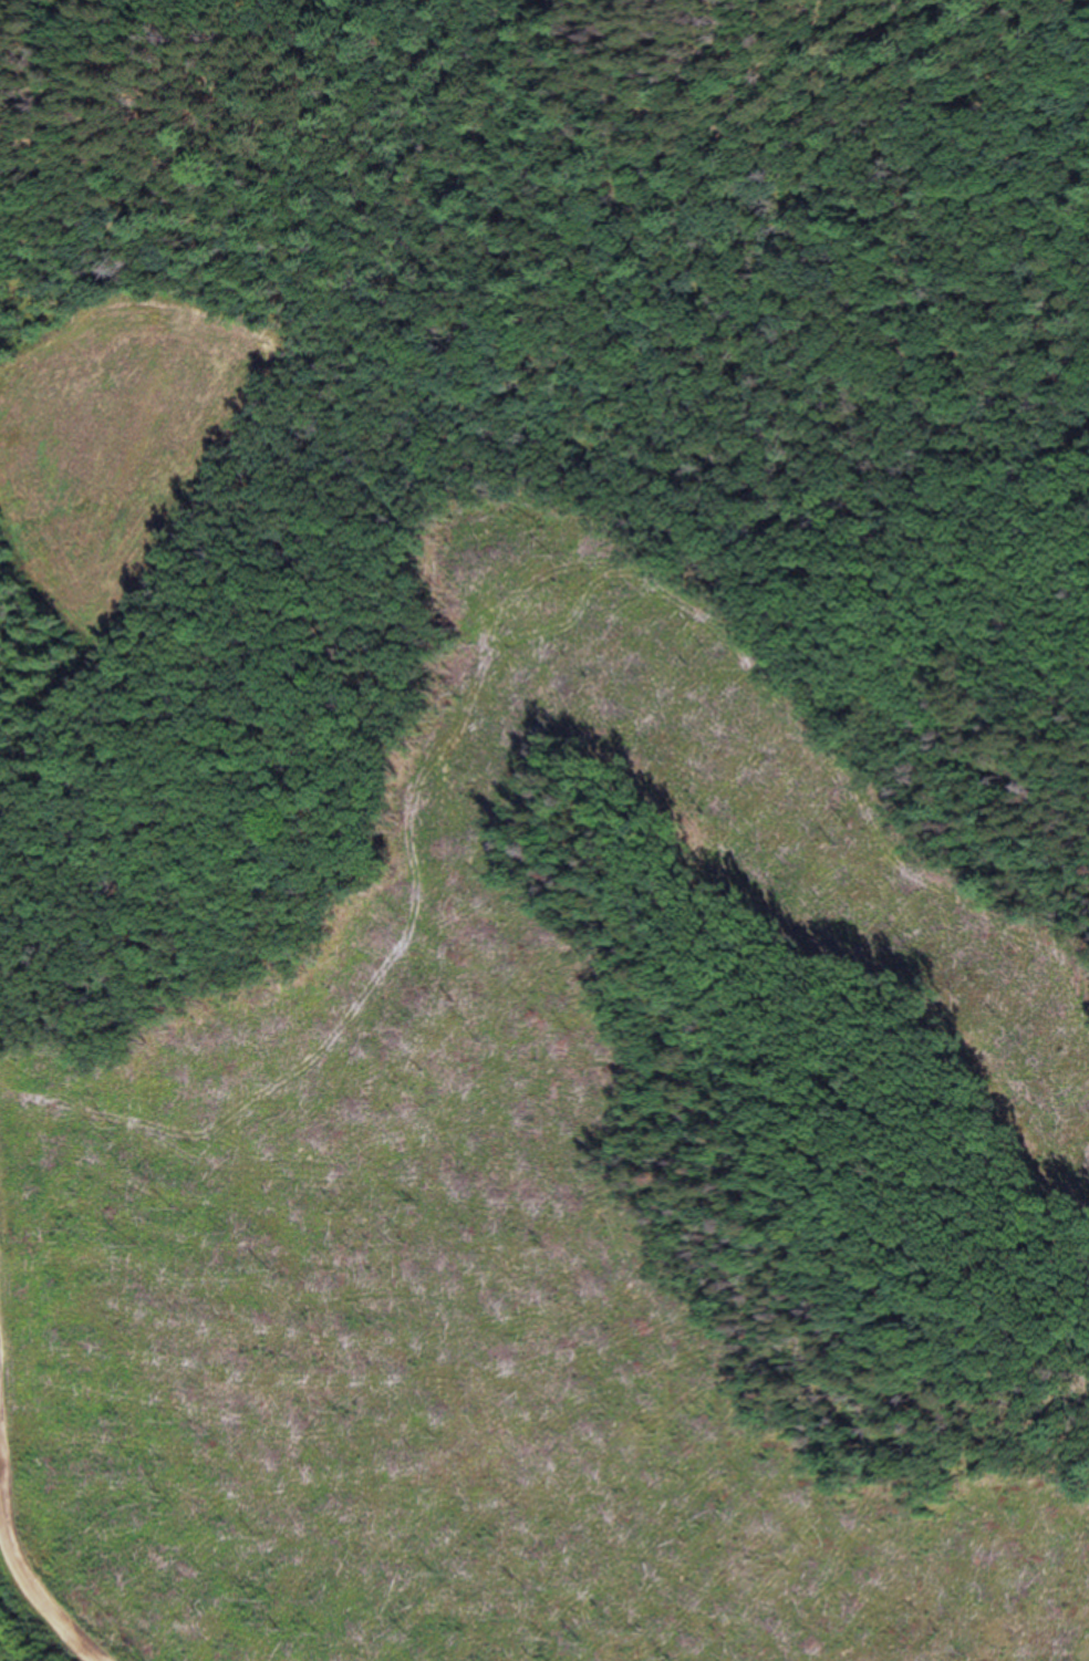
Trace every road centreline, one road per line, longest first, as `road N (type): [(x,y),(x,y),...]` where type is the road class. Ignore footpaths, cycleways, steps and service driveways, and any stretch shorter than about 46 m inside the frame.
road 1 (residential): [(100,1660),(60,1618),(2,1529),(0,1467)]

